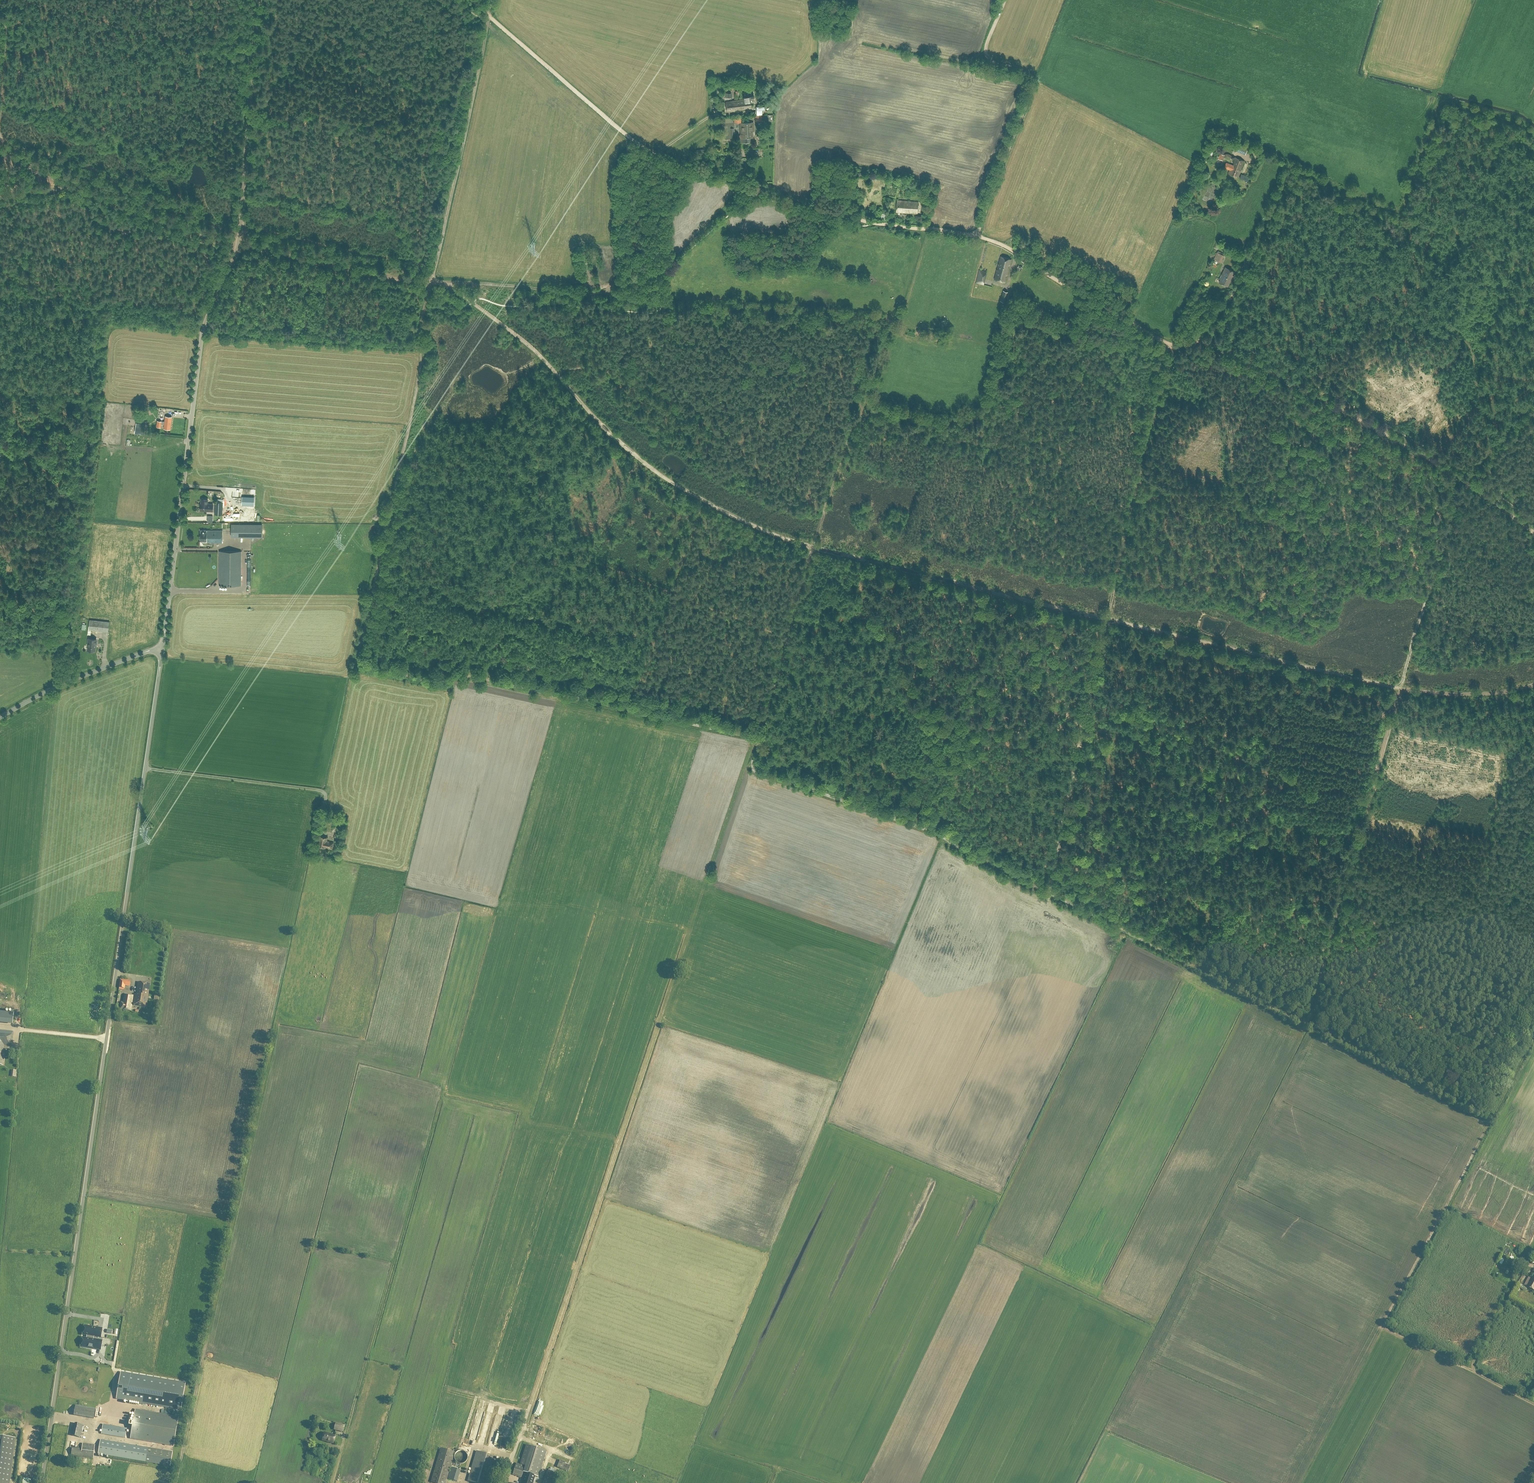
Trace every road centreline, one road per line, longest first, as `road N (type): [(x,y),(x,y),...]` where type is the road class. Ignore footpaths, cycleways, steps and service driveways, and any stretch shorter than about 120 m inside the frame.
road 1 (track): [(1307,1022),(941,834),(760,774),(751,764),(760,735),(457,673),(431,682),(355,666),(421,355),(416,347)]
road 2 (track): [(472,303),(538,354),(648,470),(726,515),(810,549),(1400,688),(1440,693),(1533,679)]
road 3 (unclassified): [(41,1482),(161,648)]
road 4 (unclassified): [(161,648),(202,332),(239,244),(257,0)]
road 5 (track): [(1177,344),(1148,431),(1046,888)]
road 6 (track): [(760,735),(810,549),(924,228)]
road 7 (track): [(1533,1034),(1378,1322),(1533,1417)]
road 8 (track): [(0,401),(99,411),(107,328),(115,324),(416,347)]
road 9 (track): [(489,17),(633,140),(871,222)]
road 10 (track): [(865,405),(935,423),(985,414),(1017,306),(1103,345),(1173,353)]
road 11 (track): [(871,222),(1001,244),(1168,344),(1192,342)]
road 12 (track): [(1400,688),(1307,1022)]
road 13 (track): [(489,17),(416,347)]
road 14 (track): [(1291,168),(1398,212),(1440,101),(1516,122),(1533,135)]
road 15 (track): [(1192,342),(1261,365),(1468,480)]
road 16 (track): [(141,215),(284,256),(442,282)]
road 17 (track): [(975,236),(1034,80),(987,56),(1003,0)]
road 18 (track): [(1182,343),(1237,285),(1291,168),(1263,149)]
road 19 (track): [(145,768),(319,790),(325,798),(318,832)]
road 20 (track): [(1490,1114),(1307,1022)]
road 21 (track): [(590,295),(659,269),(724,211),(737,181)]
road 22 (unclassified): [(0,718),(161,648)]
road 23 (track): [(442,282),(590,295)]
road 24 (track): [(1422,613),(1468,480)]

